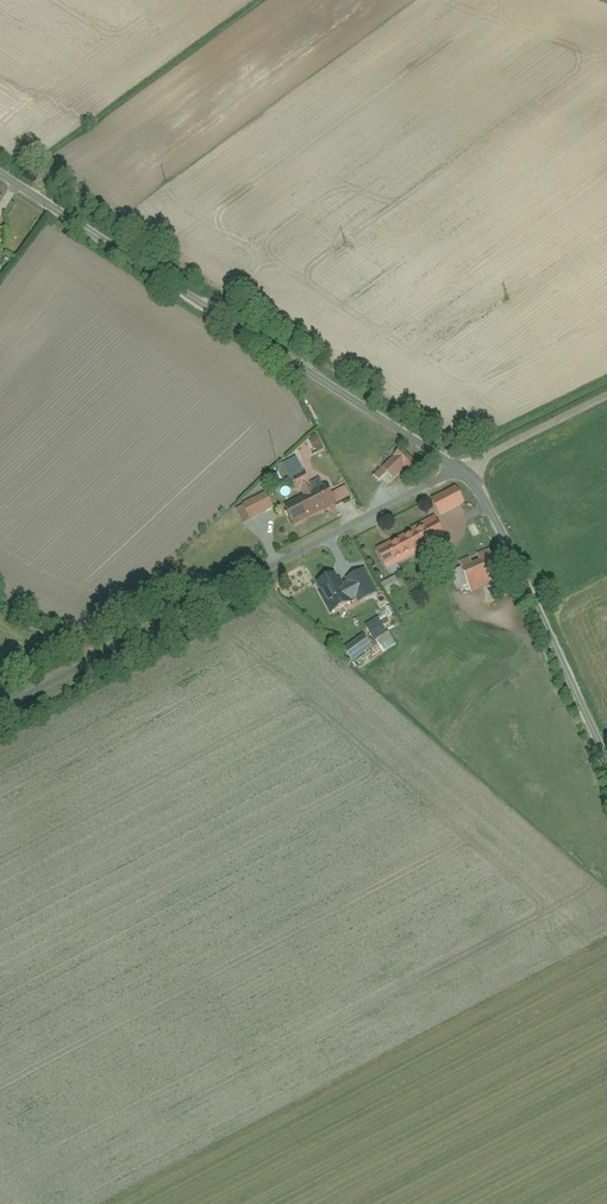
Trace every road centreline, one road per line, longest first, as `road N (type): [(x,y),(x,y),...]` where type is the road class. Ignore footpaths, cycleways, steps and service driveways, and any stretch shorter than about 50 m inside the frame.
road 1 (unclassified): [(0,170),(458,468)]
road 2 (unclassified): [(0,704),(458,468)]
road 3 (unclassified): [(458,468),(504,528),(606,760)]
road 4 (unclassified): [(458,468),(606,394)]

